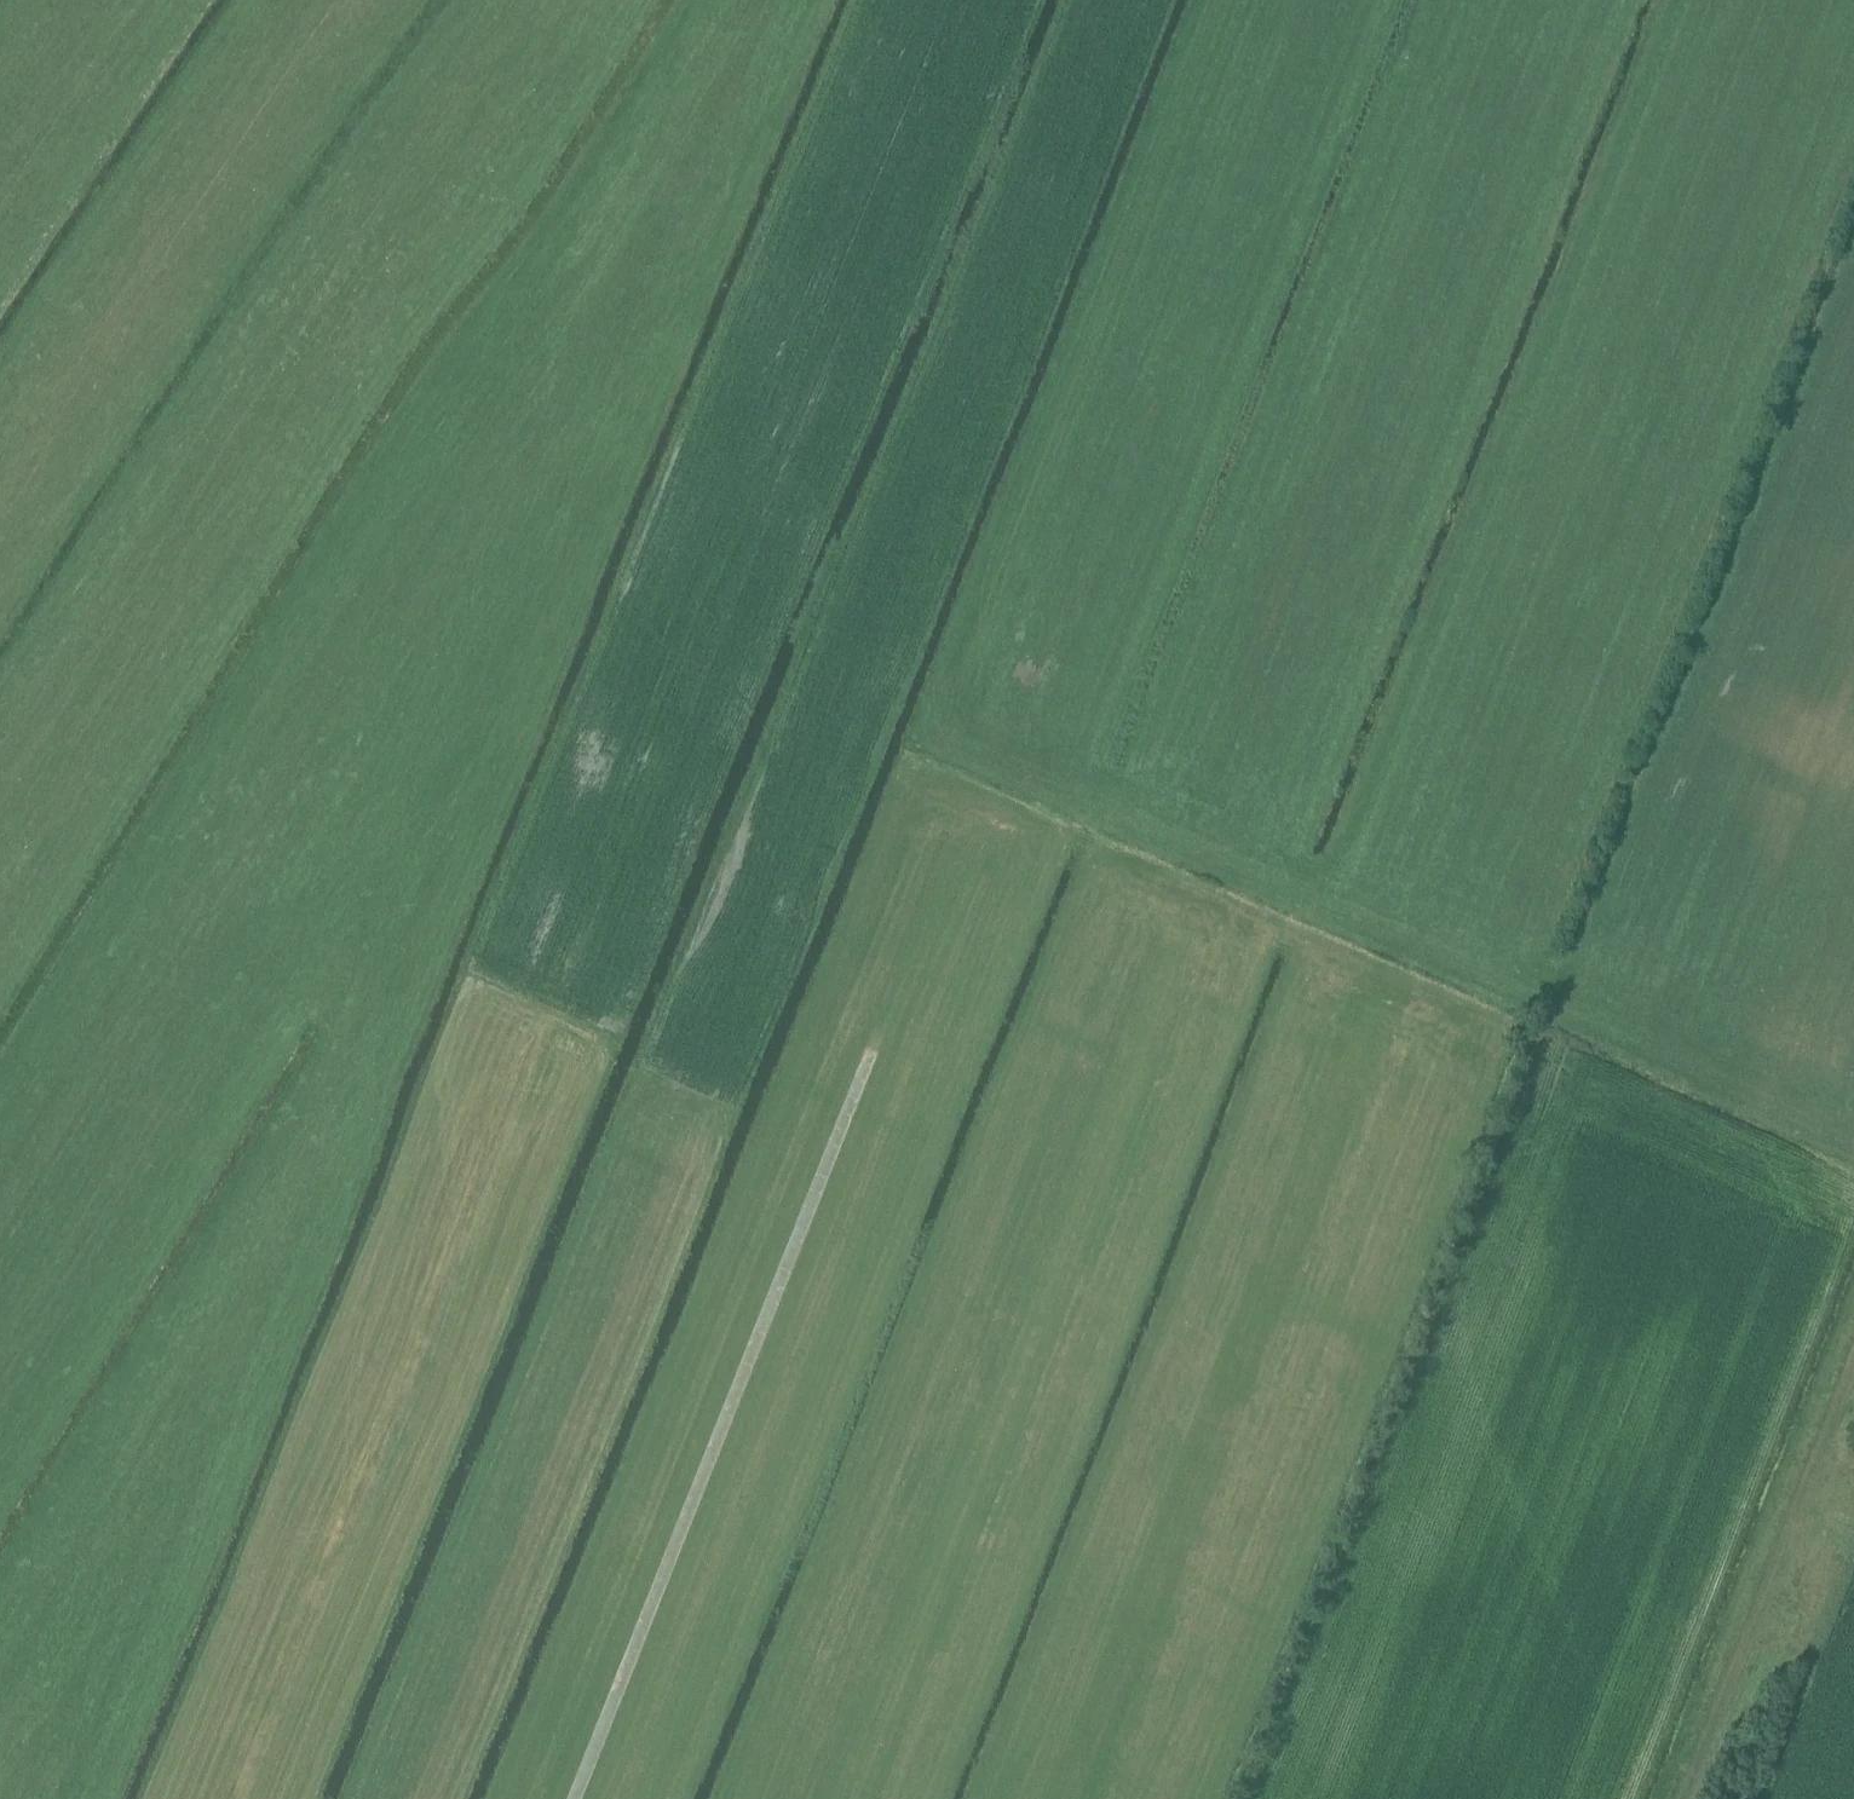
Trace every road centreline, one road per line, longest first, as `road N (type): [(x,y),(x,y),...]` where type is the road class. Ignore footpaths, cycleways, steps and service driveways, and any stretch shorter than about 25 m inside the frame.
road 1 (track): [(574,1798),(870,1054)]
road 2 (track): [(1853,1343),(1672,1798)]

